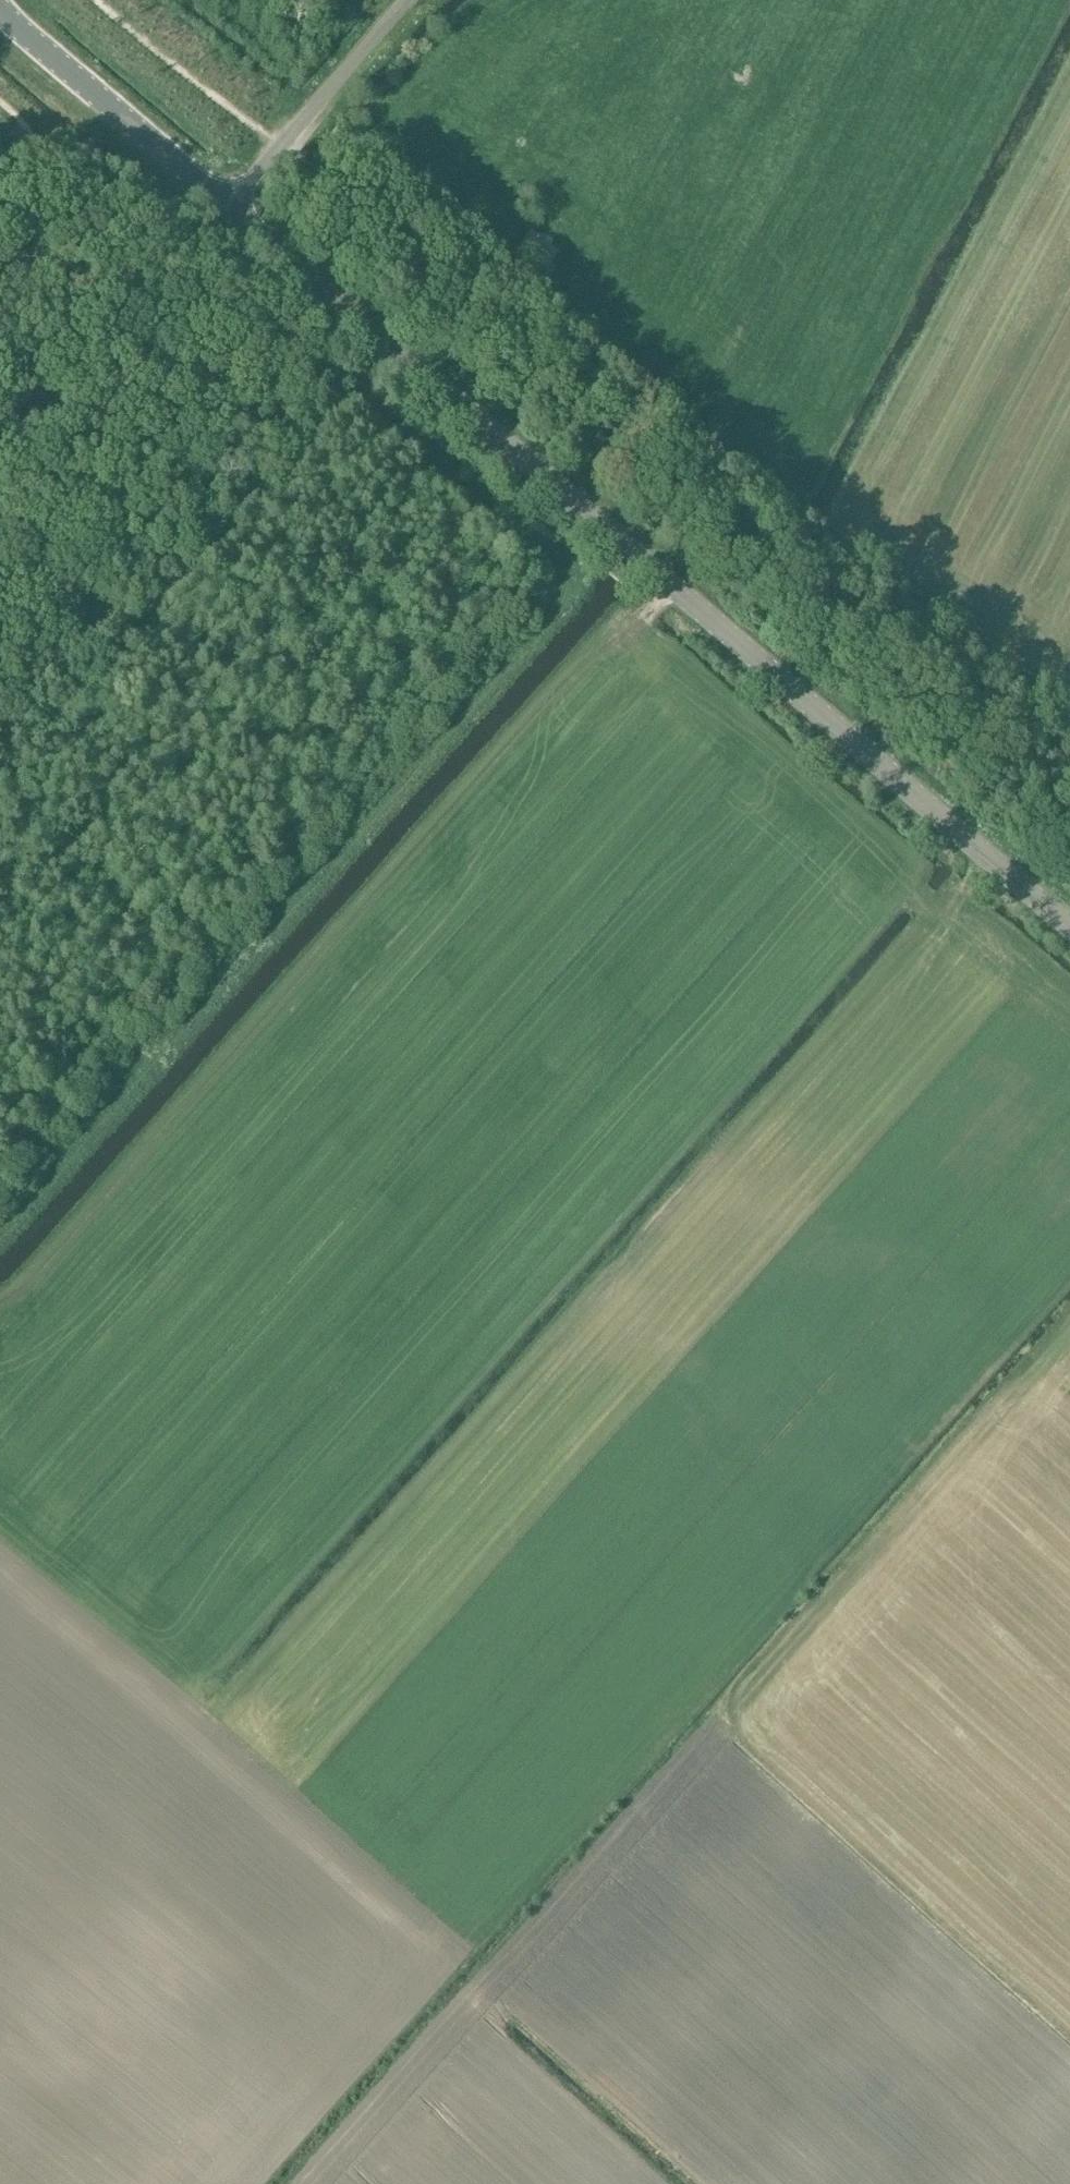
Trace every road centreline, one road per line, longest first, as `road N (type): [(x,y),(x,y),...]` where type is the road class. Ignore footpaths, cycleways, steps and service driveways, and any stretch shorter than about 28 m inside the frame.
road 1 (tertiary): [(1069,926),(233,206)]
road 2 (tertiary): [(233,206),(0,10)]
road 3 (unclassified): [(233,206),(409,0)]

